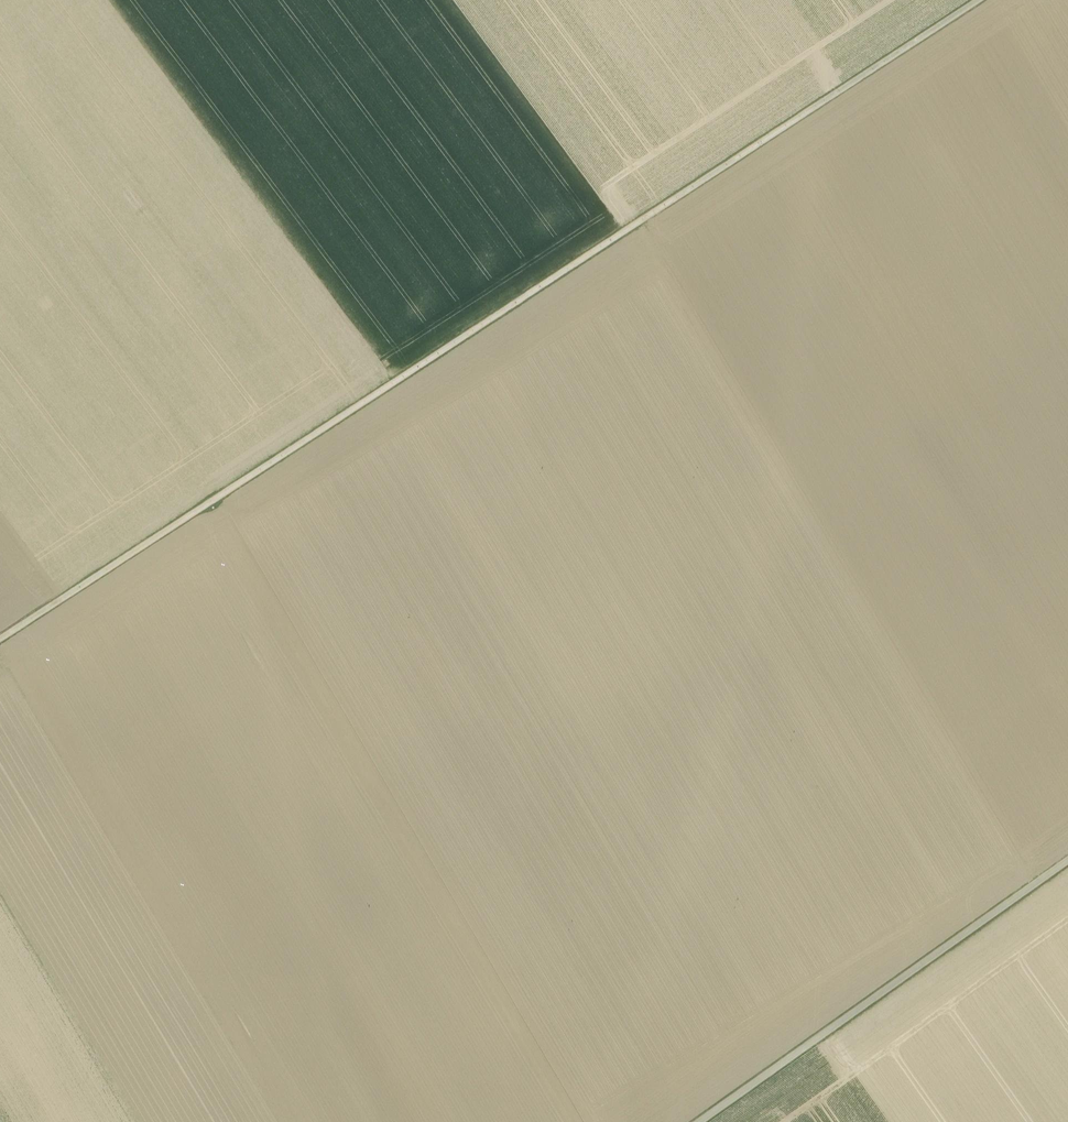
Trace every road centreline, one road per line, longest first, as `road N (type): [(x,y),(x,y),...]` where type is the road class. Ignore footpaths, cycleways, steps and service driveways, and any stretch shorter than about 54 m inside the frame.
road 1 (track): [(975,0),(0,639)]
road 2 (track): [(1067,865),(697,1121)]

